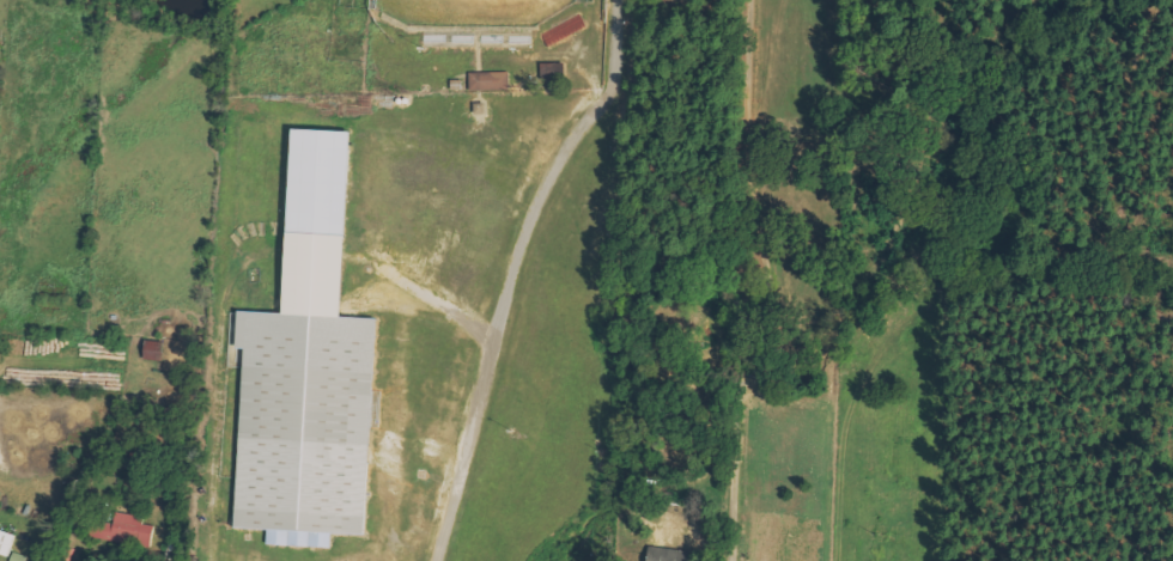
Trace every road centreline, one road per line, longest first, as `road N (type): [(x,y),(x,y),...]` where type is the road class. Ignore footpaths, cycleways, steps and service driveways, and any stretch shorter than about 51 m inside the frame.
road 1 (residential): [(433,560),(537,201),(600,110)]

